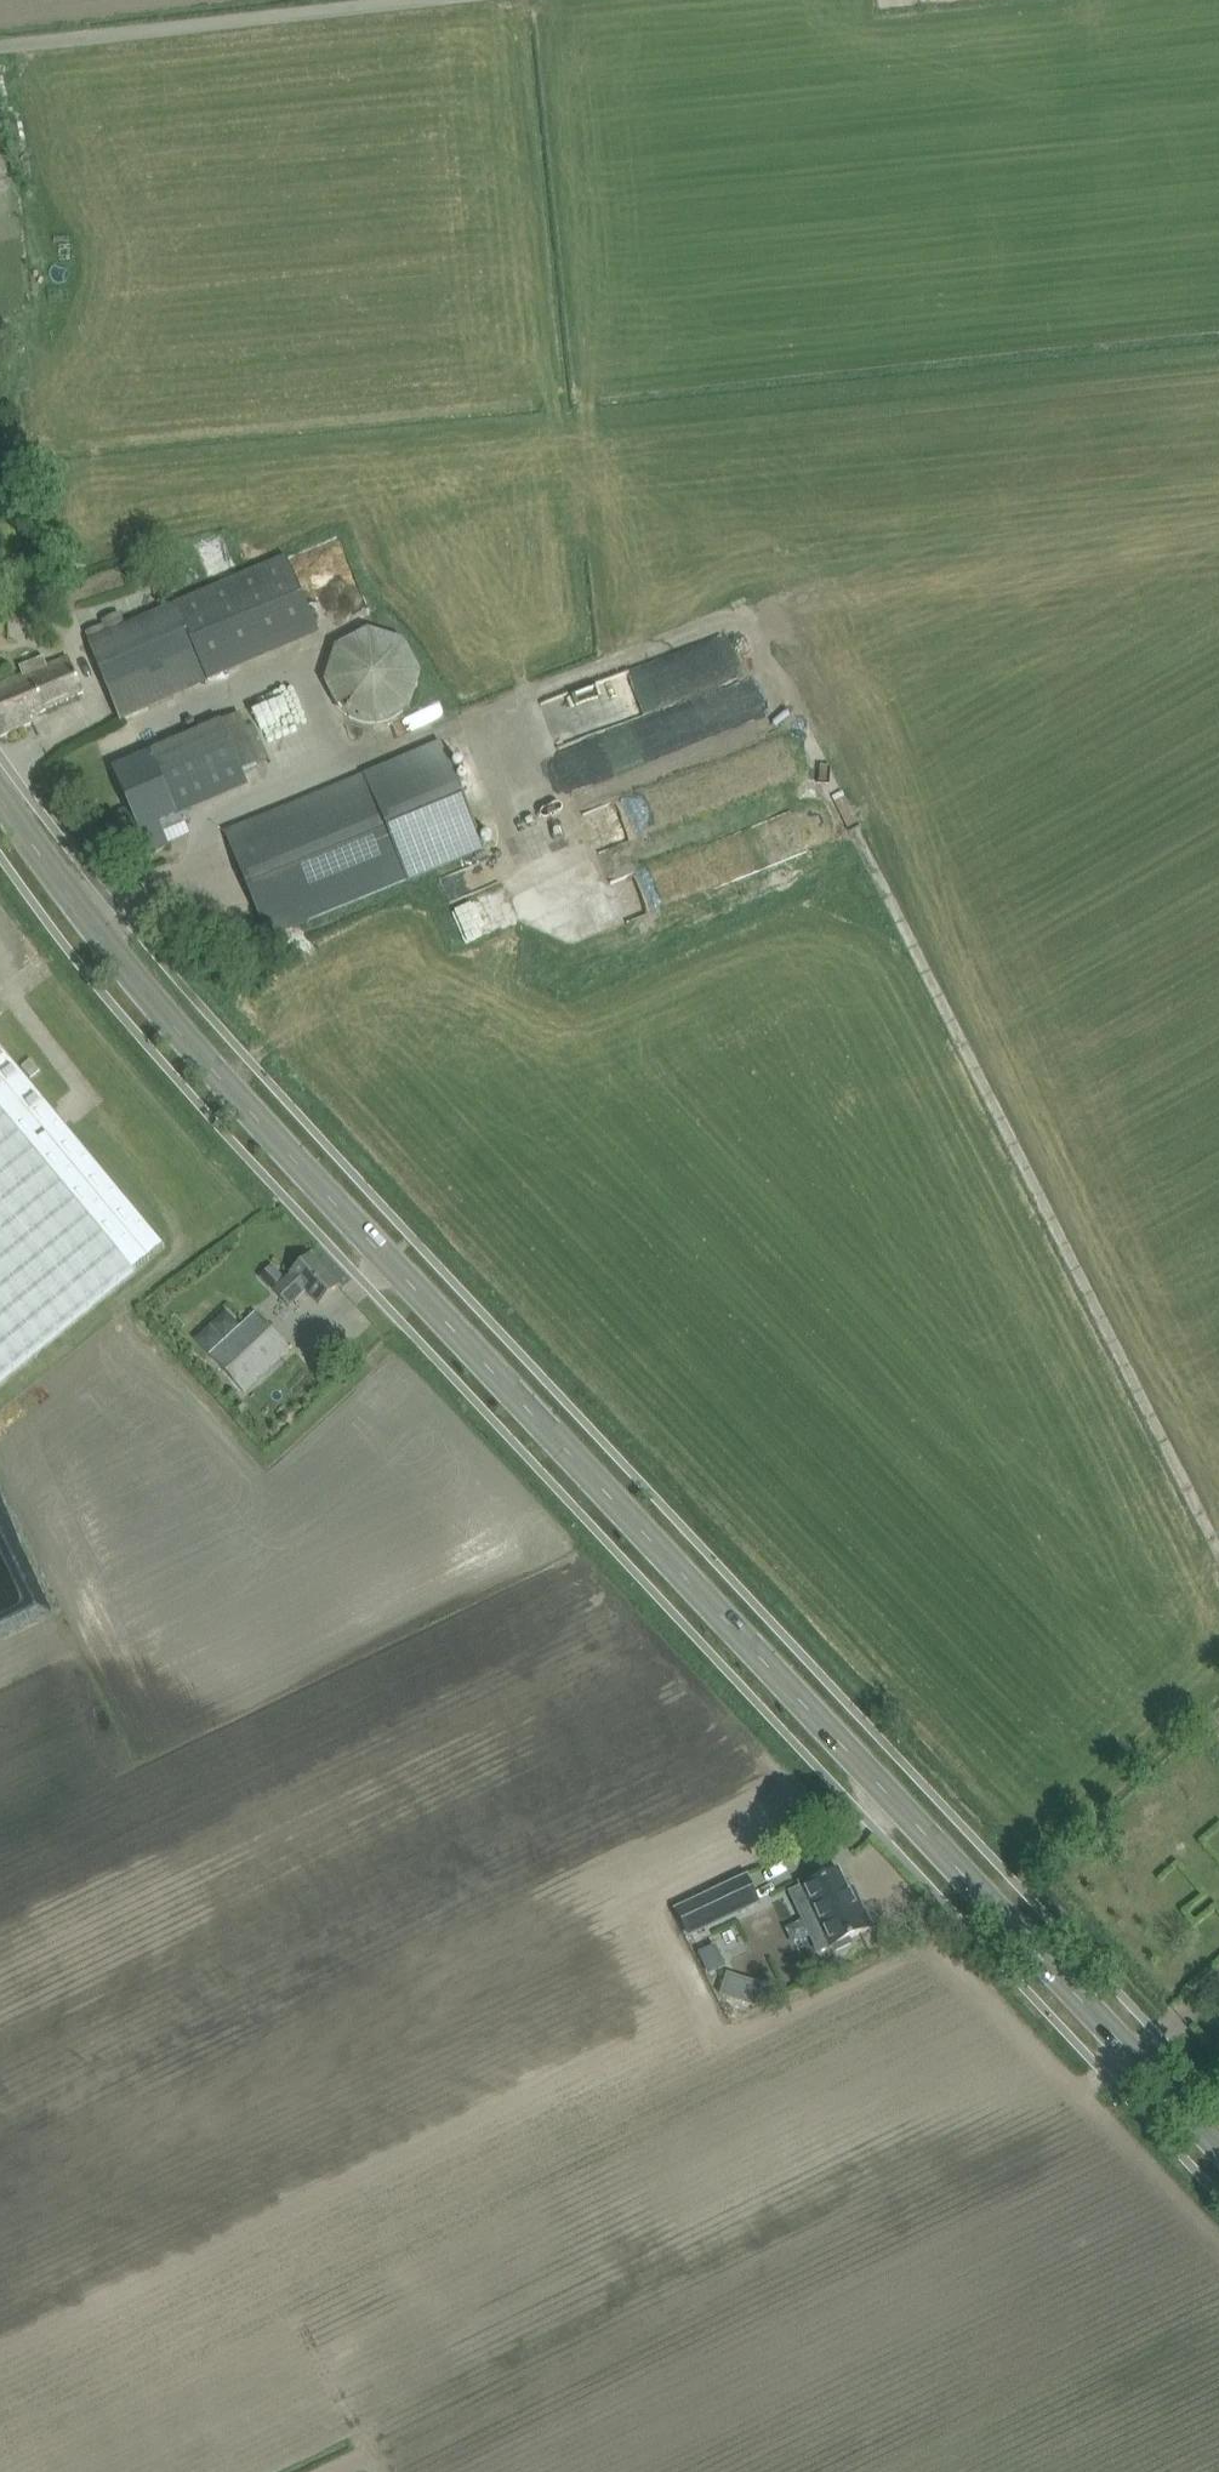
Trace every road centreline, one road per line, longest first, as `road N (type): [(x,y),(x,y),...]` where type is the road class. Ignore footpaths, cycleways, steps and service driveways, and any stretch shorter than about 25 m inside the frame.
road 1 (secondary): [(1218,2147),(184,1040),(0,798)]
road 2 (unclassified): [(0,44),(415,0)]

